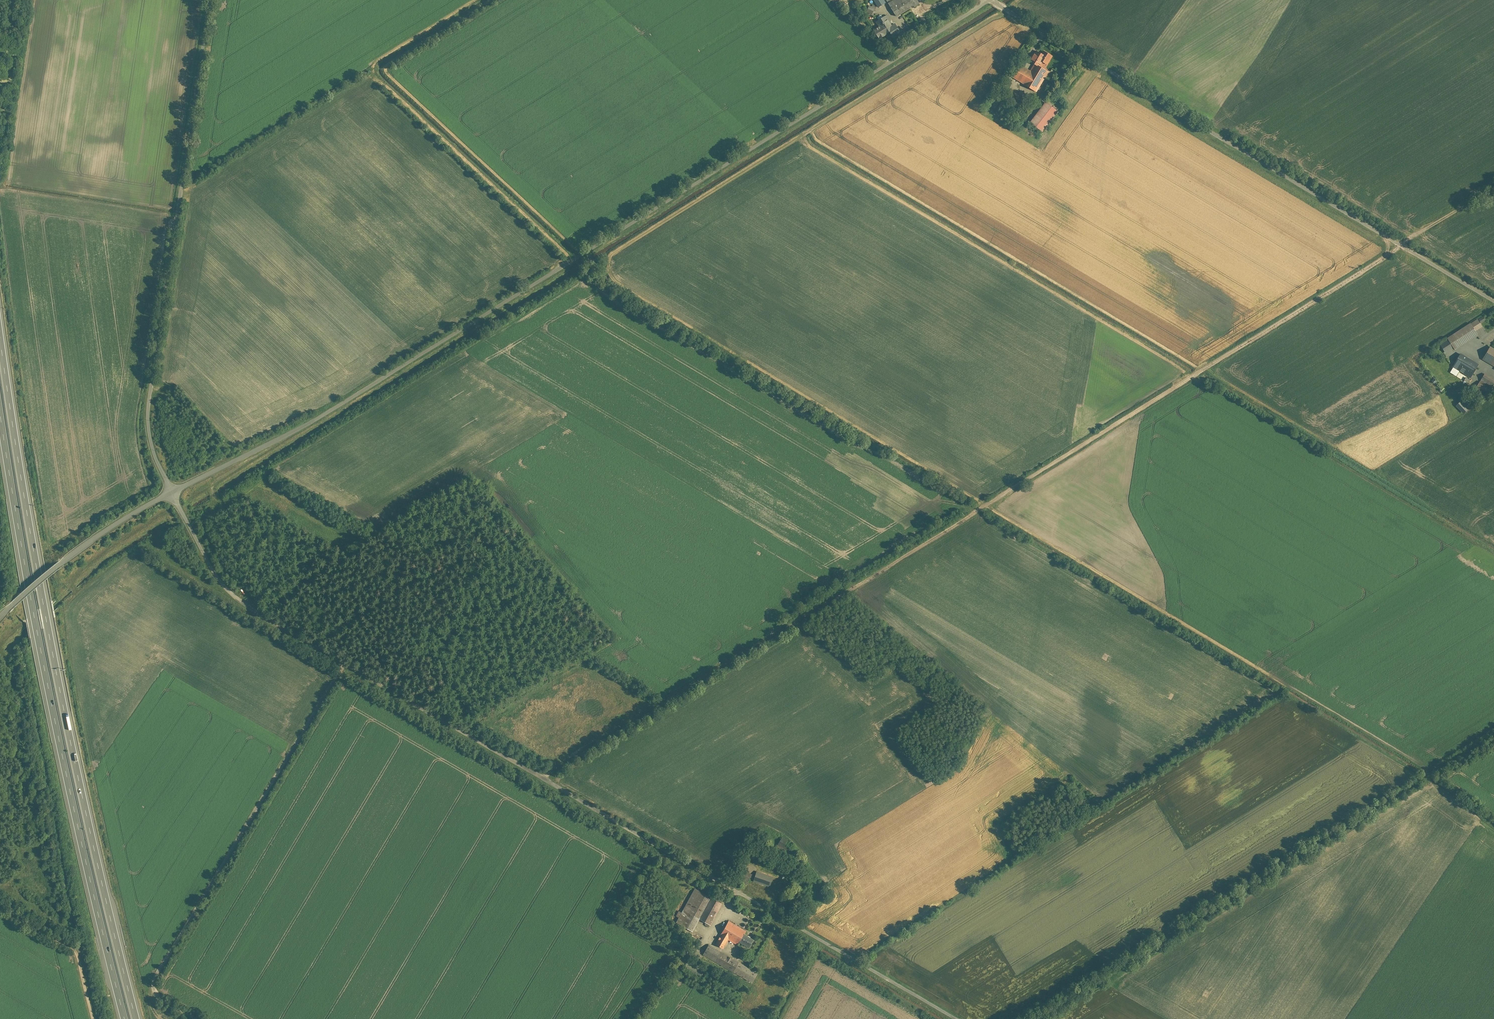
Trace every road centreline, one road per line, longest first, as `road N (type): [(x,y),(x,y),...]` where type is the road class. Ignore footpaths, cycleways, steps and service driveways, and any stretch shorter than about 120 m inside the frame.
road 1 (track): [(208,0),(147,413),(154,453),(215,572),(269,617),(737,890)]
road 2 (track): [(539,772),(1493,188)]
road 3 (residential): [(62,563),(174,491),(369,389),(990,0)]
road 4 (motorway): [(136,1018),(63,706),(0,337)]
road 5 (motorway): [(0,415),(53,709),(125,1018)]
road 6 (unclassified): [(990,0),(1493,301)]
road 7 (track): [(206,1018),(153,988),(152,977),(345,663)]
road 8 (track): [(737,890),(958,1018)]
road 9 (track): [(639,1018),(680,961),(702,951),(737,890)]
road 10 (track): [(93,1018),(73,947),(0,902)]

